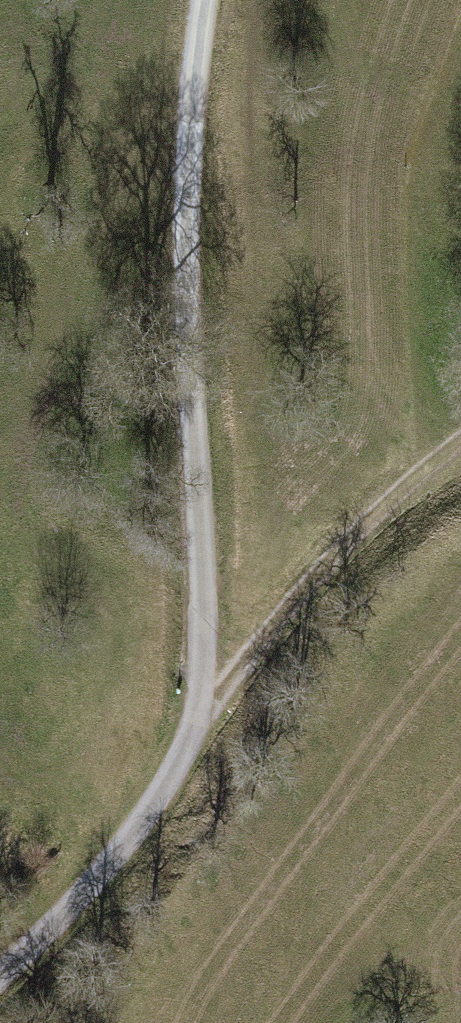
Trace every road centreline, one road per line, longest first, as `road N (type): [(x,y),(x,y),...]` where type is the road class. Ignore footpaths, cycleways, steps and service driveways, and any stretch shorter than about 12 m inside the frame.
road 1 (track): [(206,0),(188,125),(201,636),(194,722)]
road 2 (track): [(194,722),(303,591),(460,440)]
road 3 (track): [(194,722),(108,866),(0,974)]

